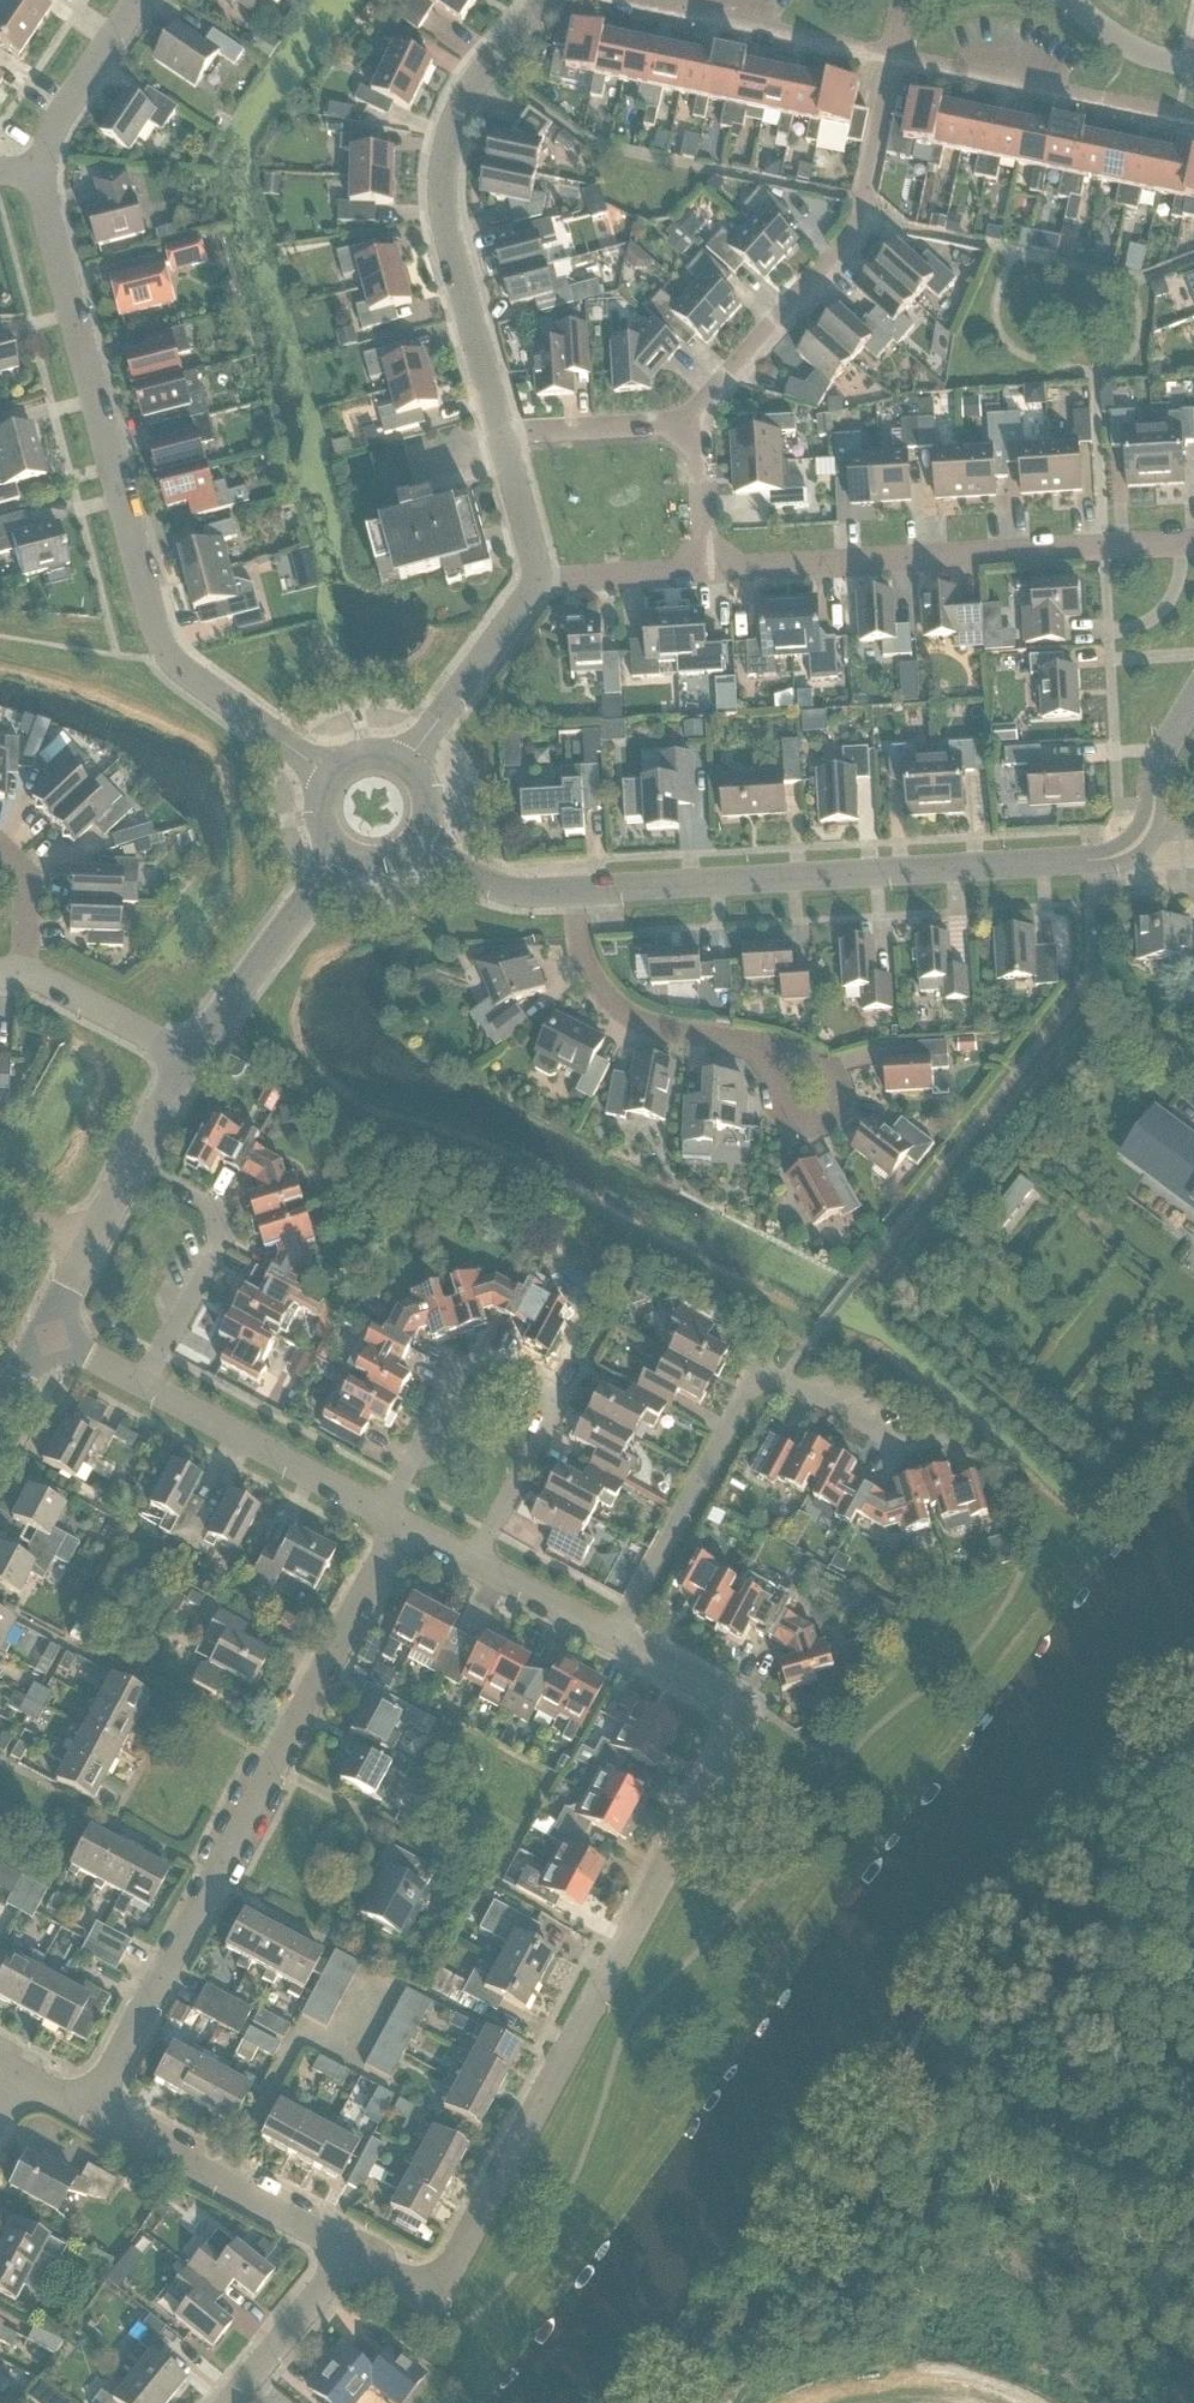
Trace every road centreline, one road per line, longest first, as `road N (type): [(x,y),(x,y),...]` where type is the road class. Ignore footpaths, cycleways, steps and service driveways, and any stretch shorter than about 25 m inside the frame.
road 1 (residential): [(616,1638),(722,1695),(740,1716),(737,1743),(452,2266),(436,2280),(411,2281),(349,2248)]
road 2 (unclassified): [(329,777),(169,660),(153,633),(48,220),(44,173)]
road 3 (residential): [(84,2107),(401,1525)]
road 4 (unclassified): [(573,891),(1089,861),(1134,845)]
road 5 (residential): [(706,568),(1193,543)]
road 6 (unclassified): [(507,439),(444,213),(449,150),(471,90),(544,0)]
road 7 (residential): [(616,1638),(759,1370),(902,1444)]
road 8 (residential): [(690,422),(864,232),(894,58)]
road 9 (residential): [(1193,123),(894,58)]
road 10 (residential): [(349,2248),(84,2107)]
road 11 (residential): [(777,1047),(696,1034),(626,1013),(597,992),(578,944),(573,891)]
road 12 (residential): [(894,58),(609,0)]
road 13 (residential): [(146,1383),(382,1515)]
road 14 (residential): [(382,1515),(449,1384),(483,1366),(560,1400)]
road 15 (unclassified): [(187,1064),(340,849)]
road 16 (residential): [(146,1383),(222,1227),(182,1189)]
road 17 (unclassified): [(406,765),(535,577)]
road 18 (unclassified): [(91,1249),(187,1064)]
road 19 (residential): [(44,173),(59,117),(140,0)]
road 20 (residential): [(226,2402),(349,2248)]
road 21 (residential): [(187,1064),(25,971)]
road 22 (residential): [(777,1047),(775,1092),(786,1116),(806,1126),(827,1123),(840,1103),(838,1080),(822,1062)]
road 23 (residential): [(560,1400),(474,1563)]
road 24 (residential): [(690,422),(507,439)]
road 25 (residential): [(535,577),(706,568)]
road 26 (unclassified): [(415,840),(493,884),(573,891)]
road 27 (residential): [(474,1563),(616,1638)]
road 28 (unclassified): [(1134,845),(1150,824),(1166,750),(1193,702)]
road 29 (residential): [(706,568),(690,422)]
road 30 (unclassified): [(1193,66),(1144,54),(1066,0)]
road 31 (unclassified): [(535,577),(507,439)]
road 32 (residential): [(25,971),(26,876),(0,848)]

